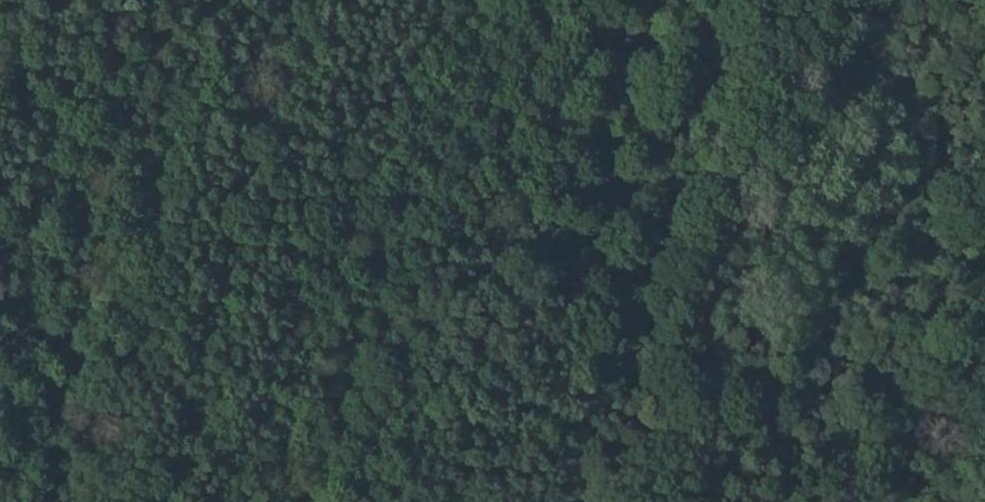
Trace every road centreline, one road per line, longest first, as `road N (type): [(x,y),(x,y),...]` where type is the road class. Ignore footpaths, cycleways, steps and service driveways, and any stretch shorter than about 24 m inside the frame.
road 1 (track): [(984,404),(915,501)]

